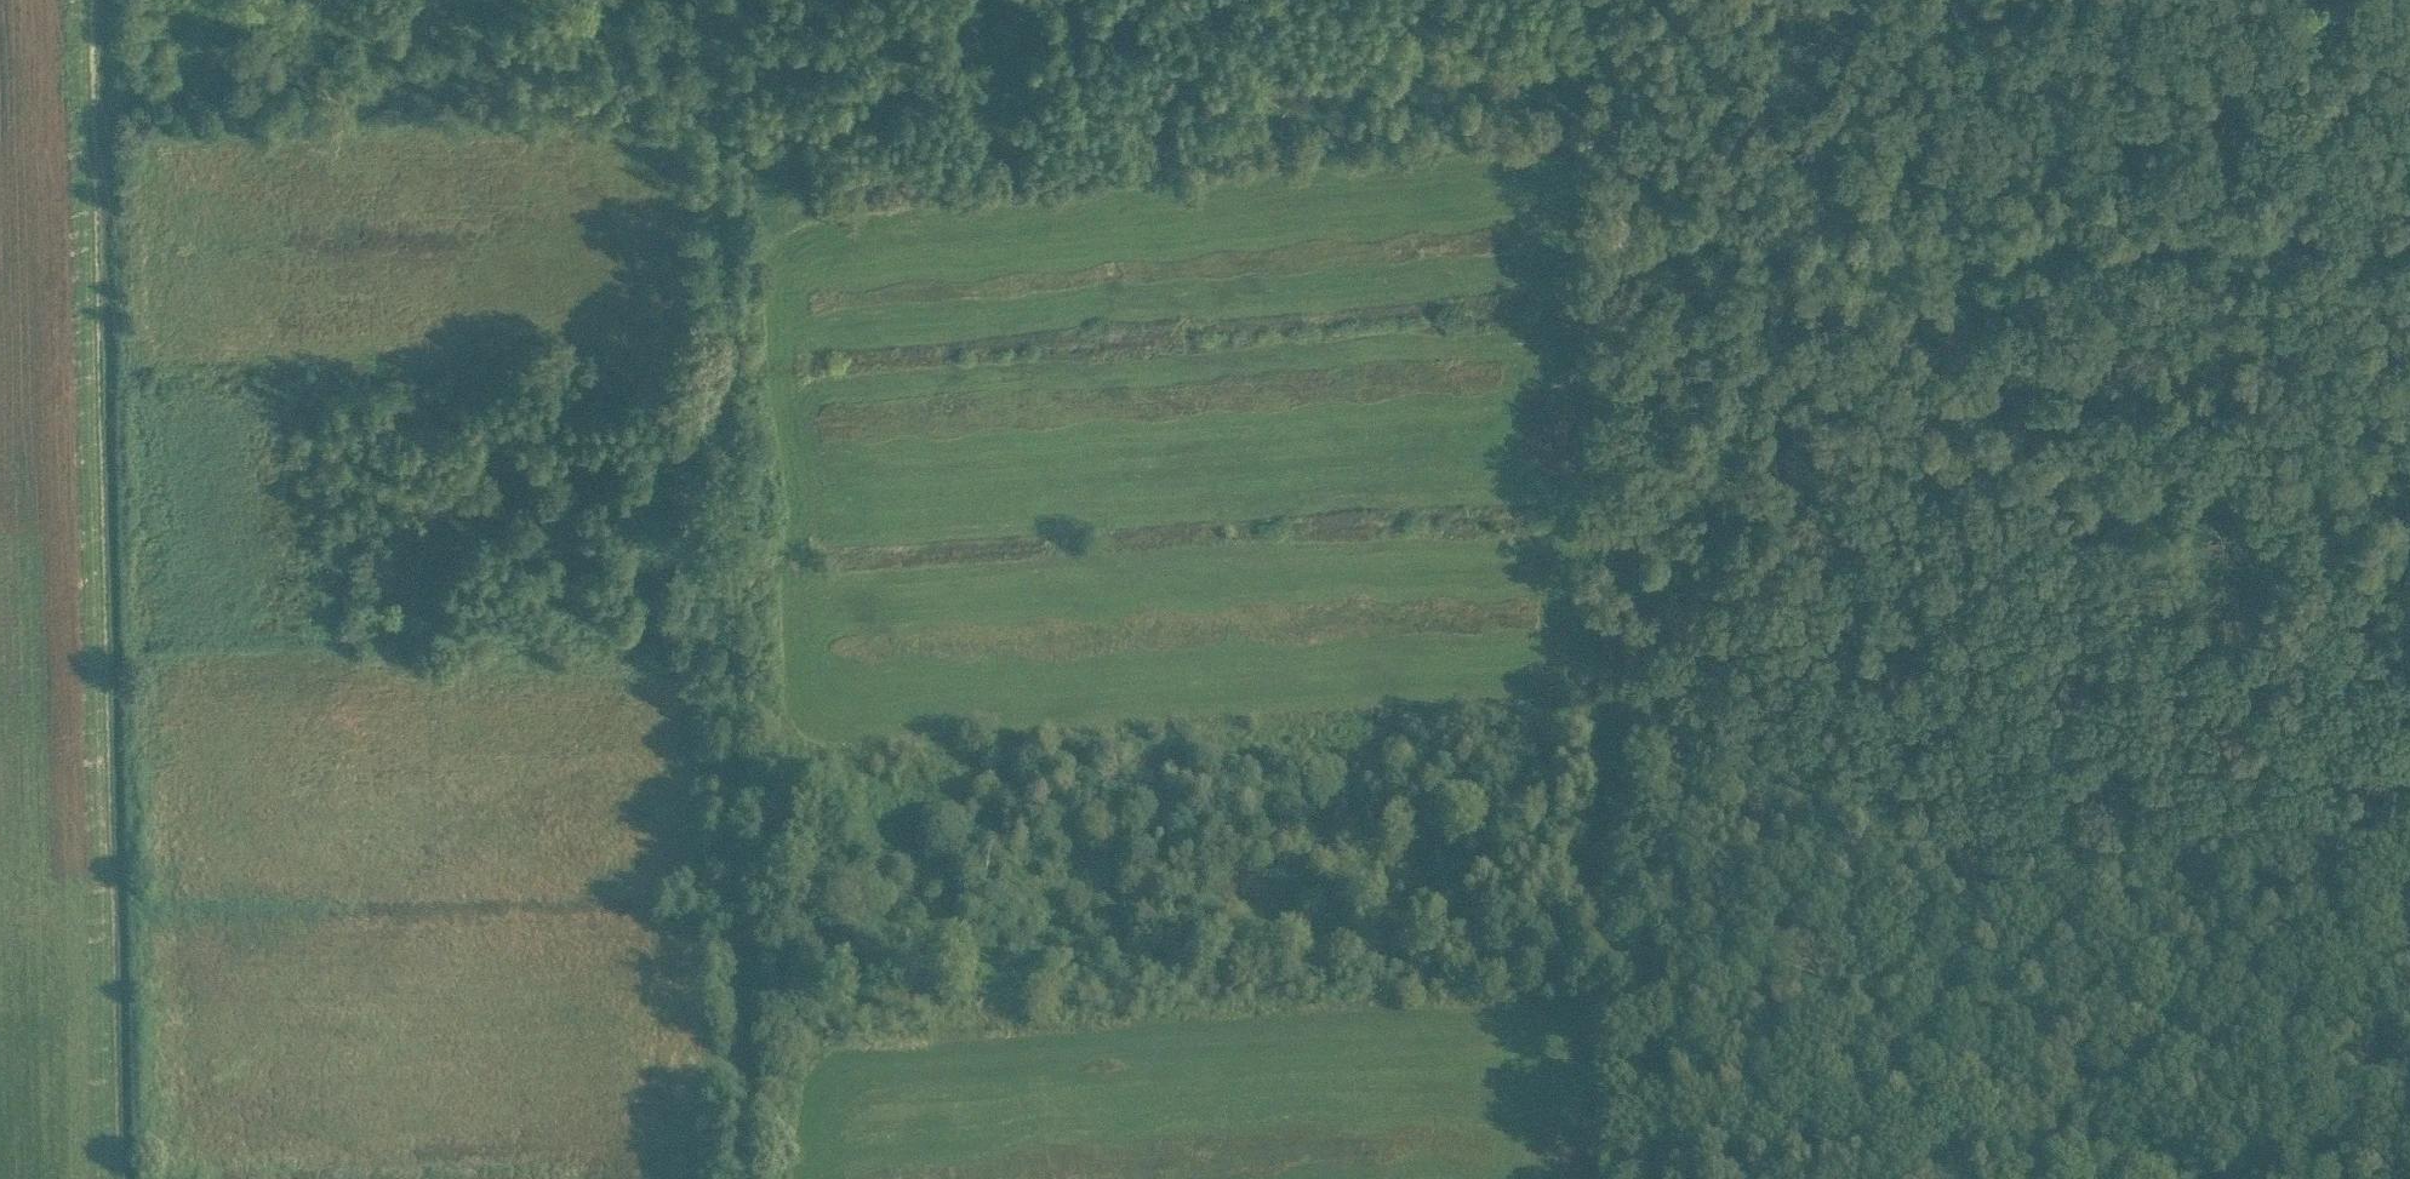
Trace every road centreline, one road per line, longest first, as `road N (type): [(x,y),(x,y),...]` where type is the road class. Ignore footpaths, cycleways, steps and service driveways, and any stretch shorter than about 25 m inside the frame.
road 1 (track): [(747,1178),(719,0)]
road 2 (track): [(1623,0),(1643,1178)]

